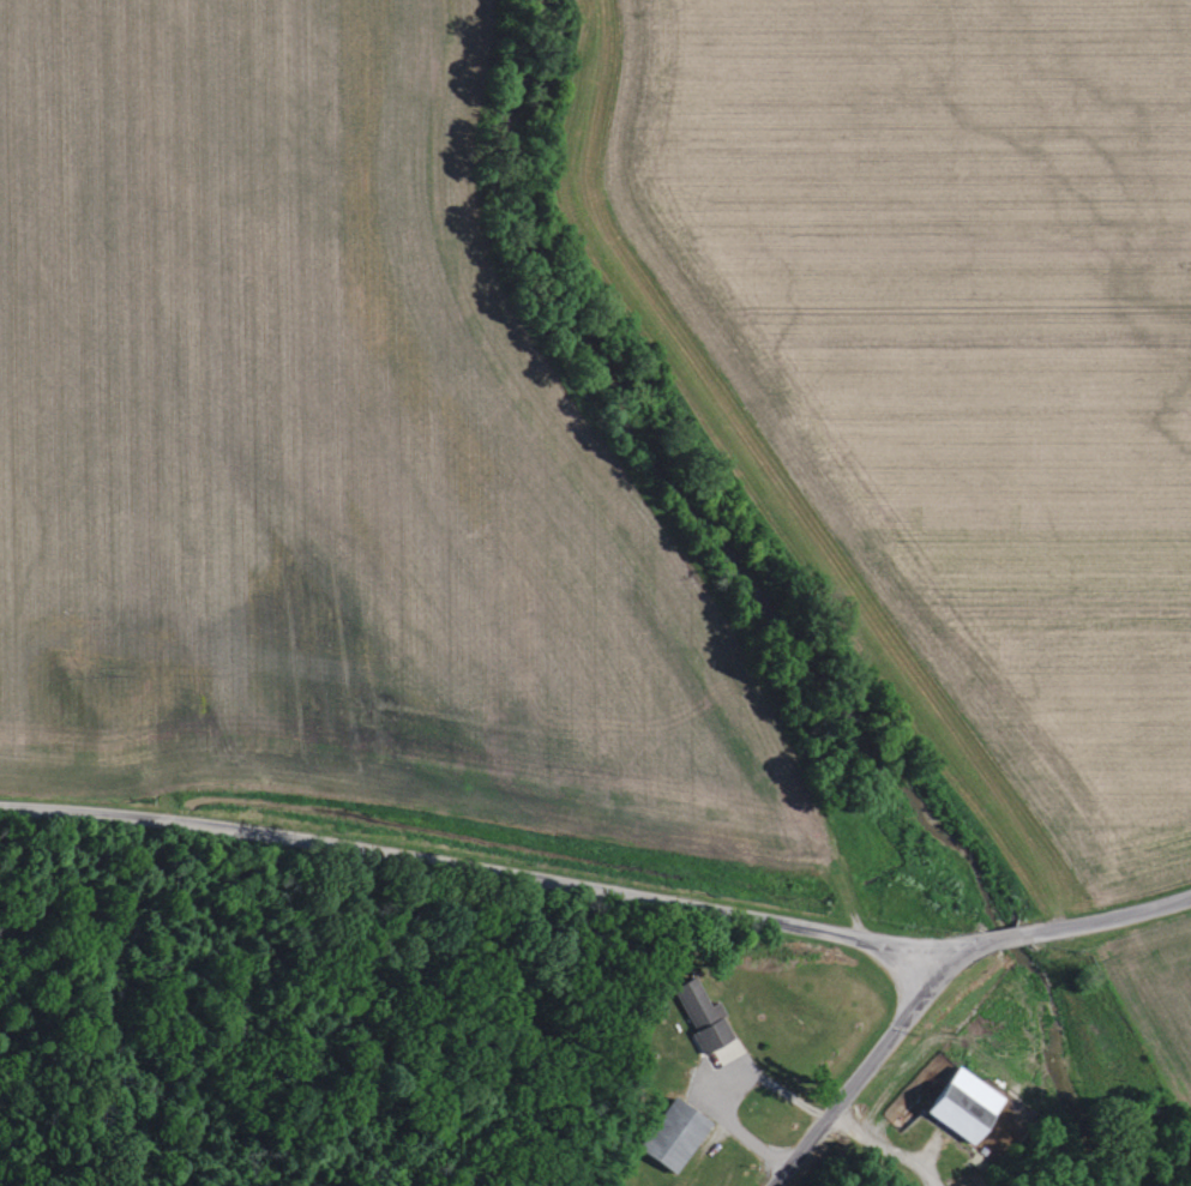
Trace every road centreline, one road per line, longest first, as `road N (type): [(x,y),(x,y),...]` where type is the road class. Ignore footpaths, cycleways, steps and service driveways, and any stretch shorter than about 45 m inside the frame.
road 1 (residential): [(922,941),(615,860),(301,805),(0,800)]
road 2 (residential): [(771,1185),(909,1004),(922,941)]
road 3 (residential): [(922,941),(1190,891)]

